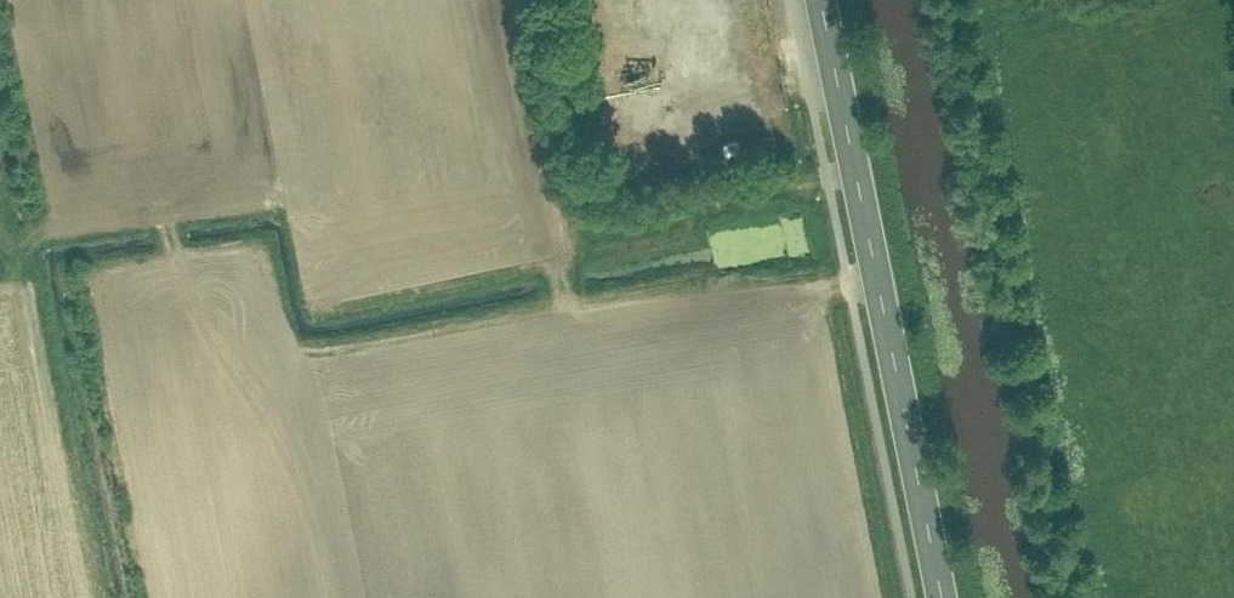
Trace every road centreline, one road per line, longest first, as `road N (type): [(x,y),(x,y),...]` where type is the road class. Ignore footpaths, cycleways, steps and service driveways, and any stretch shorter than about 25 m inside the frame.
road 1 (tertiary): [(939,597),(819,0)]

